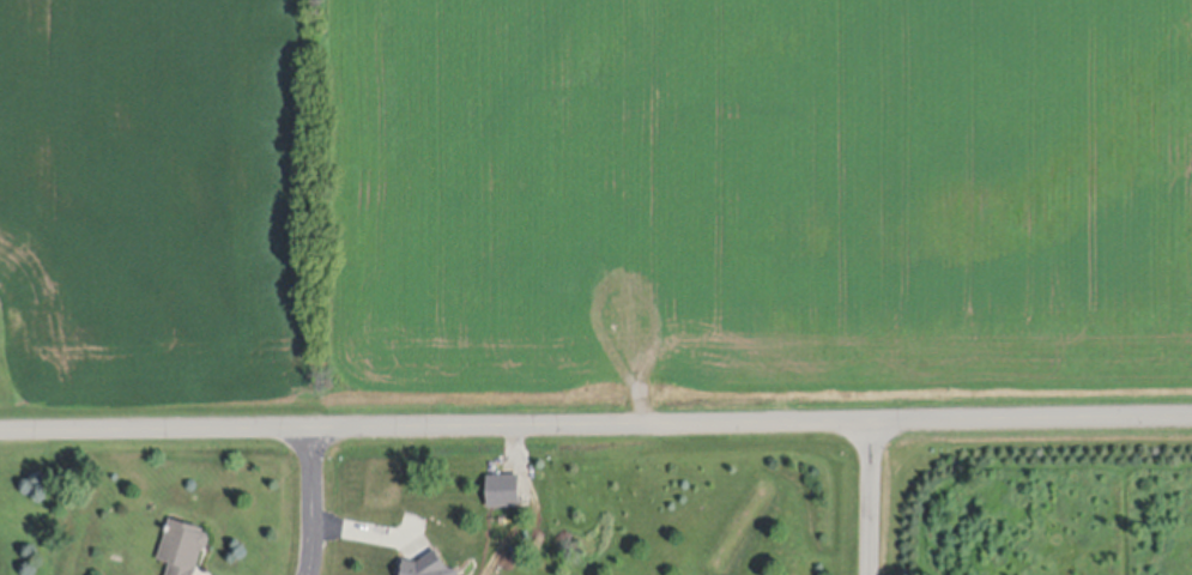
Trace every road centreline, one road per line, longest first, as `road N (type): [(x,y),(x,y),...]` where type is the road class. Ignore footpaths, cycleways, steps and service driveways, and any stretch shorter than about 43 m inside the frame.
road 1 (residential): [(0,431),(1191,417)]
road 2 (residential): [(870,574),(871,420)]
road 3 (residential): [(308,428),(315,518),(310,574)]

